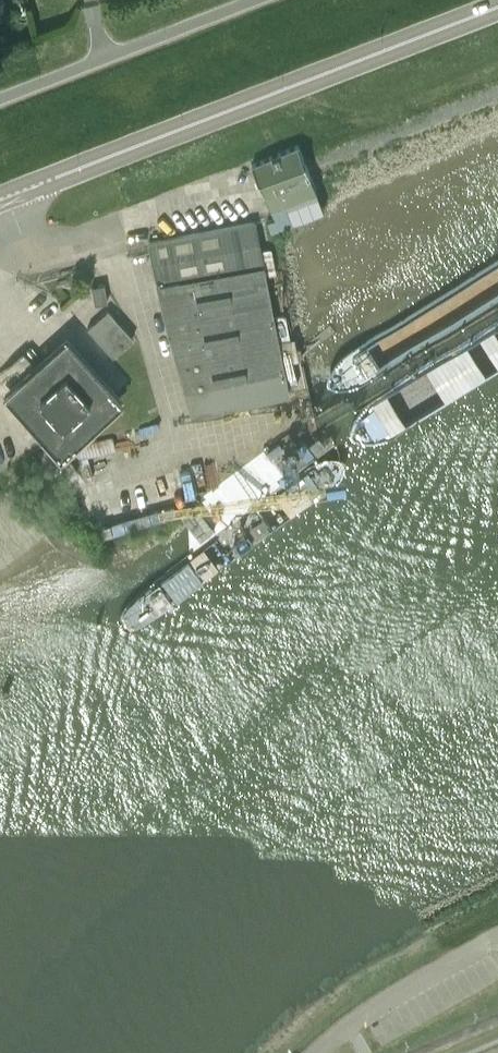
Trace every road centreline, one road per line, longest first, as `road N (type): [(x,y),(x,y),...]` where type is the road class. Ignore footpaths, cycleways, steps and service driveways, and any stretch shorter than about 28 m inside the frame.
road 1 (tertiary): [(0,201),(497,6)]
road 2 (unclassified): [(0,98),(254,0)]
road 3 (unclassified): [(313,1052),(356,1015),(497,932)]

